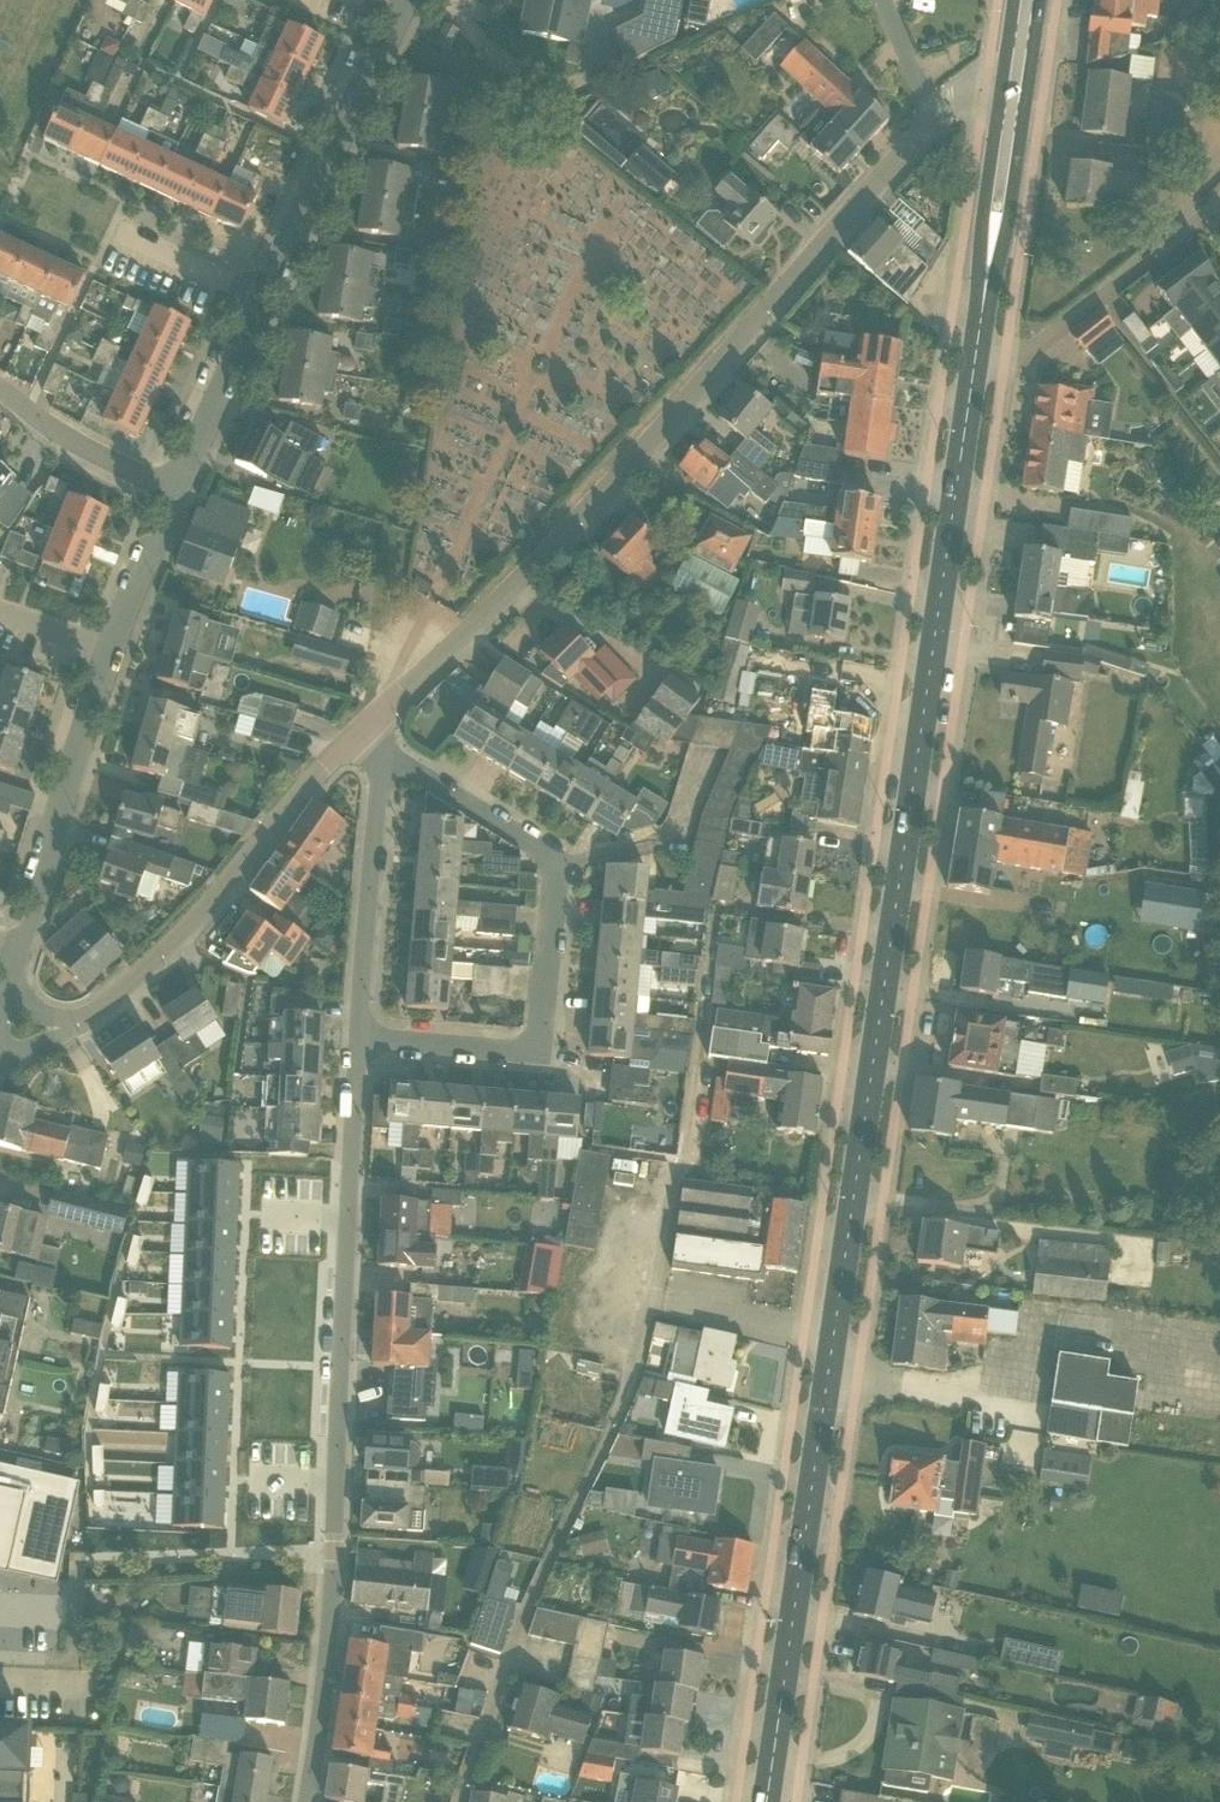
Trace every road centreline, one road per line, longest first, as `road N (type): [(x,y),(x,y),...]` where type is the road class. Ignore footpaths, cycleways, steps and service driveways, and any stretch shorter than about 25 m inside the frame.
road 1 (primary): [(761,1801),(1027,23)]
road 2 (residential): [(360,732),(535,571),(937,115)]
road 3 (residential): [(305,1801),(330,1629),(357,1038)]
road 4 (residential): [(357,1038),(538,1051),(558,861),(382,754)]
road 5 (residential): [(177,491),(408,0)]
road 6 (residential): [(3,1002),(110,647),(177,491)]
road 7 (residential): [(82,1020),(199,914),(360,732)]
road 8 (residential): [(357,1038),(382,754)]
road 9 (residential): [(177,491),(73,443),(0,390)]
road 10 (residential): [(937,115),(1027,23)]
road 11 (residential): [(937,115),(885,0)]

